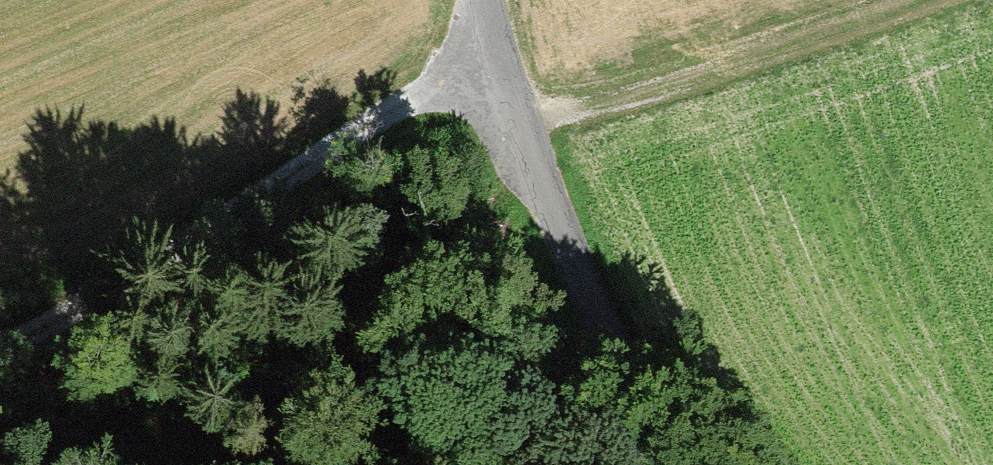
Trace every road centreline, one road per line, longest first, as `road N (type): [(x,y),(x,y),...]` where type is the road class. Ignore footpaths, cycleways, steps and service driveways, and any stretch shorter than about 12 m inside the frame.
road 1 (track): [(0,355),(472,56)]
road 2 (residential): [(470,0),(472,56),(593,335),(690,464)]
road 3 (track): [(508,140),(921,0)]

